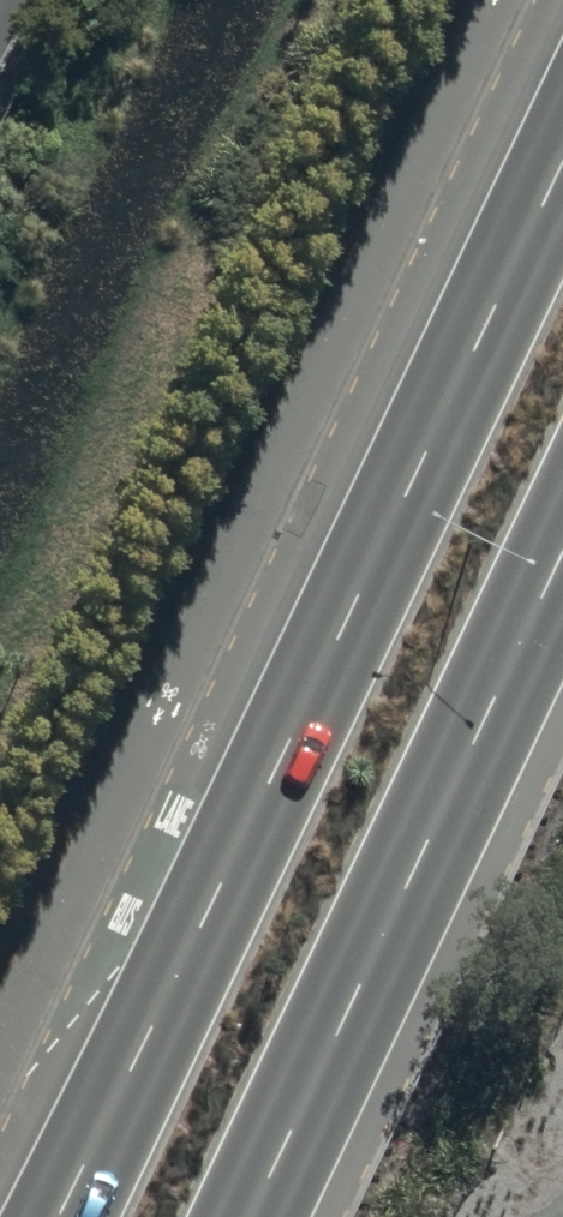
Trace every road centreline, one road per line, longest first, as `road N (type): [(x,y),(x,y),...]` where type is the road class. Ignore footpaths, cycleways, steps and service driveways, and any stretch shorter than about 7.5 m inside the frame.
road 1 (secondary): [(59,1216),(562,147)]
road 2 (secondary): [(562,579),(263,1216)]

